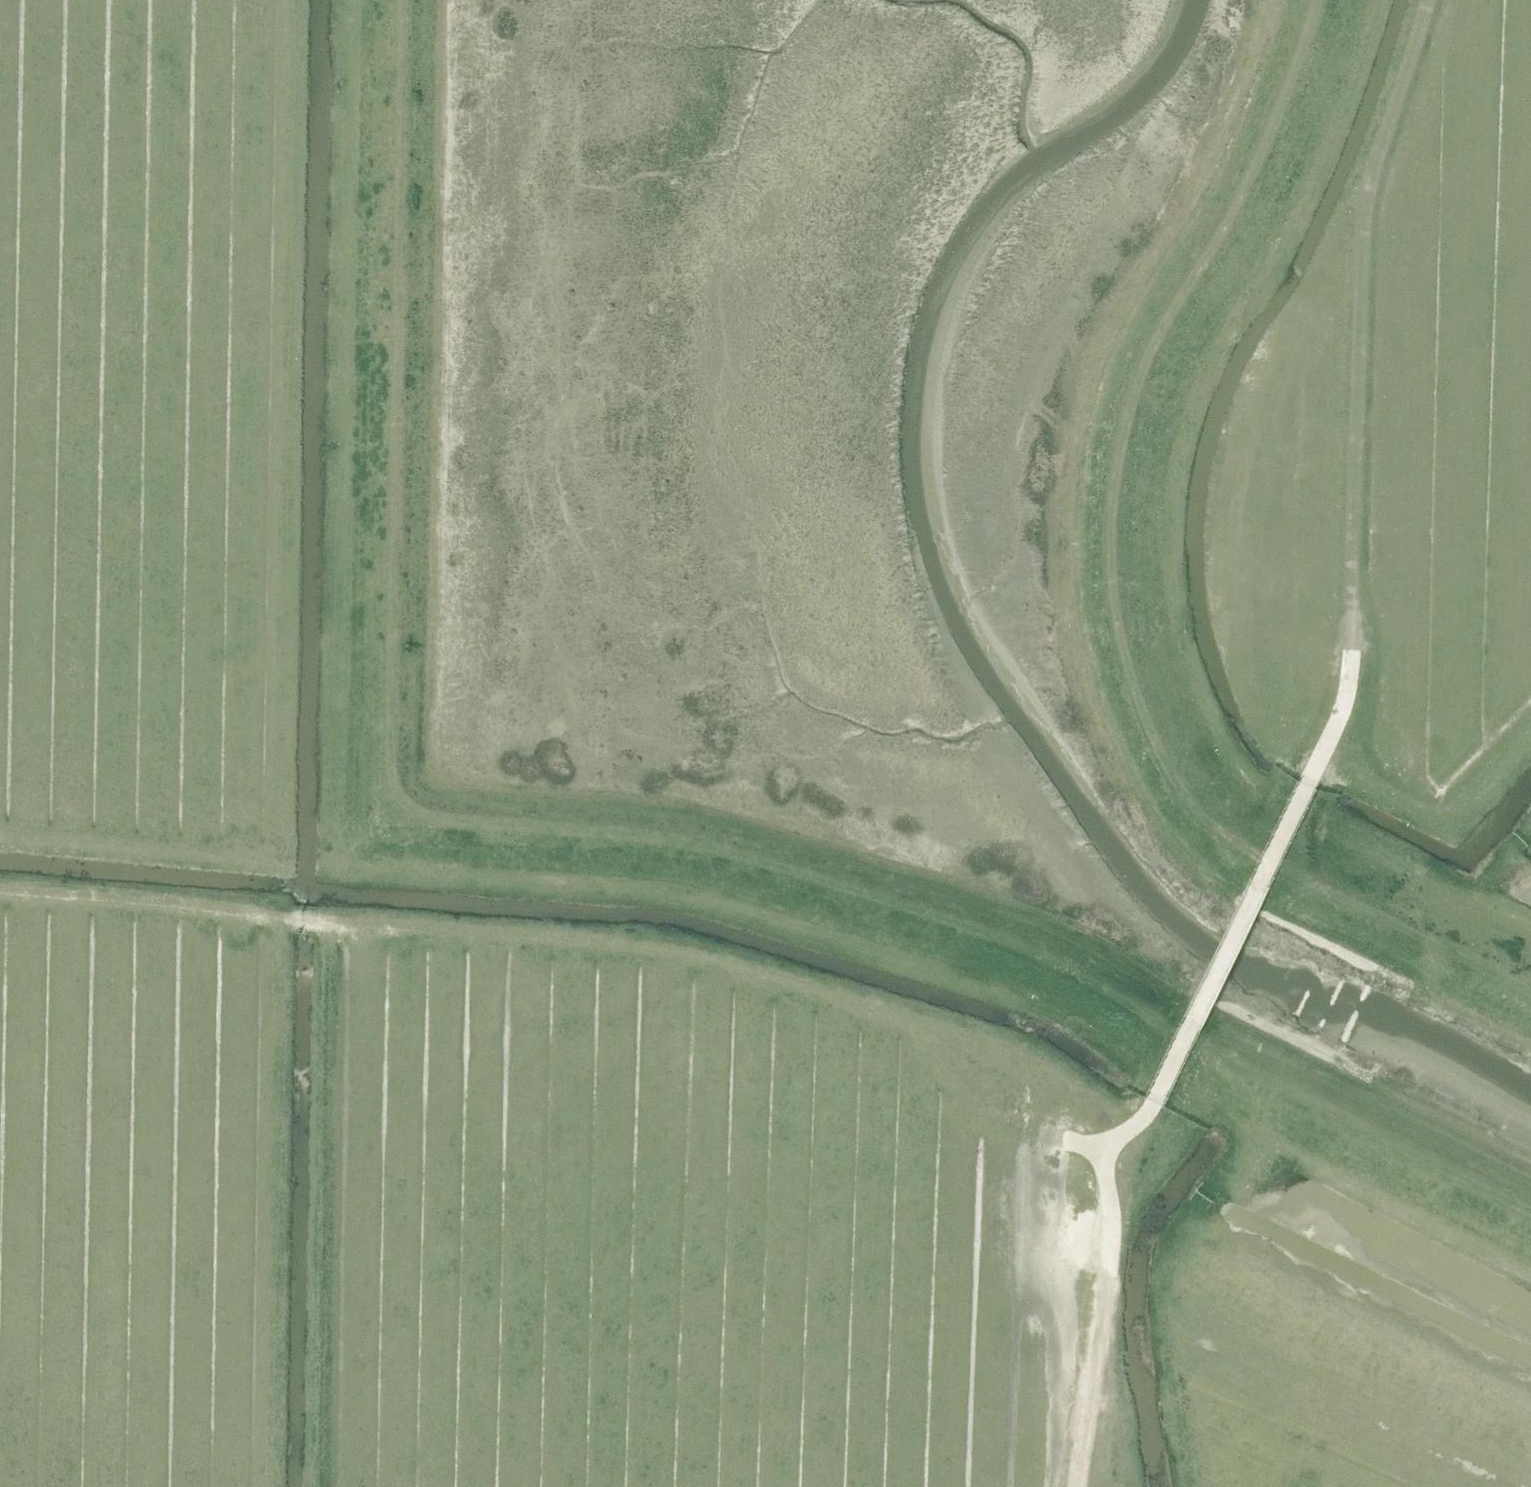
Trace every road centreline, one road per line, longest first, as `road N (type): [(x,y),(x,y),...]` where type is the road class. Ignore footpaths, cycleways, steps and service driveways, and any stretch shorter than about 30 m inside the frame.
road 1 (track): [(1074,1486),(1109,1241),(1101,1162),(1106,1143),(1153,1098),(1200,997)]
road 2 (track): [(1256,885),(1340,713),(1349,653)]

